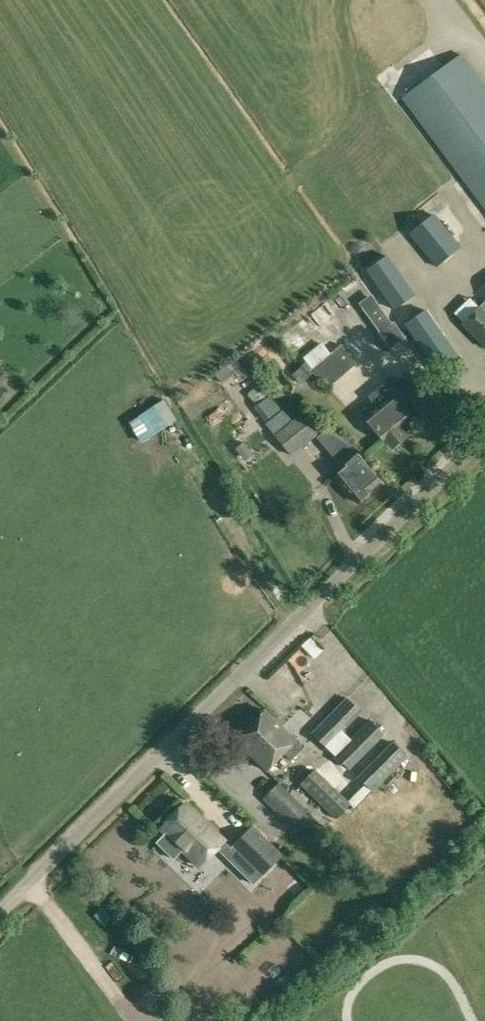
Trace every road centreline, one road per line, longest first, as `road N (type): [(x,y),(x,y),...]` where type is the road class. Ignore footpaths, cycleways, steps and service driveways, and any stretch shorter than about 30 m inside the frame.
road 1 (unclassified): [(0,908),(484,433)]

